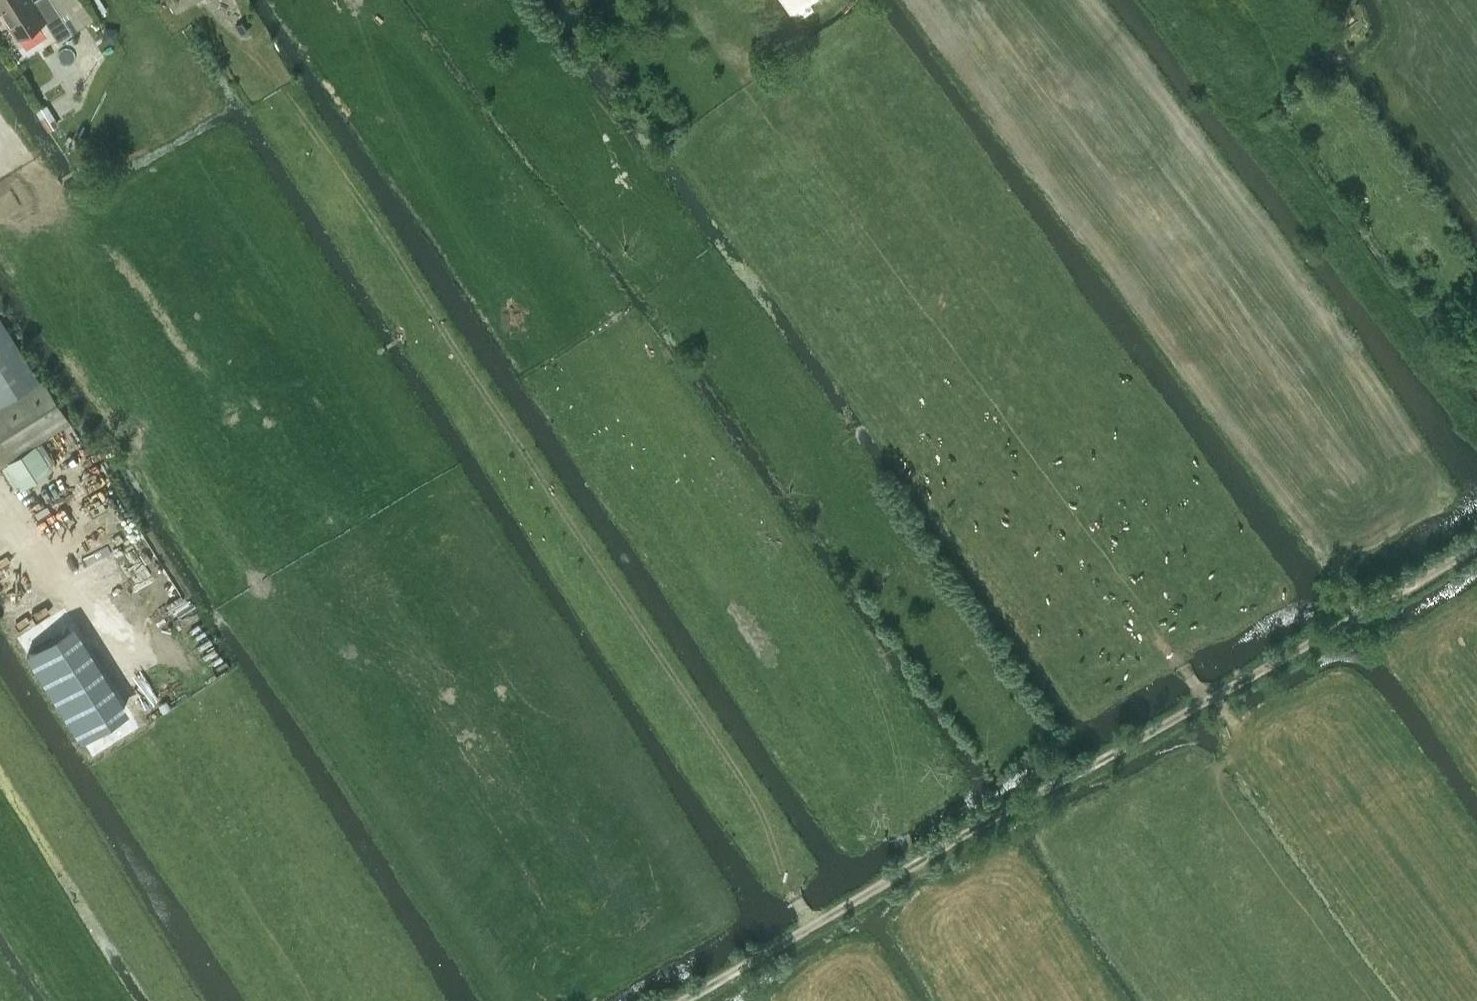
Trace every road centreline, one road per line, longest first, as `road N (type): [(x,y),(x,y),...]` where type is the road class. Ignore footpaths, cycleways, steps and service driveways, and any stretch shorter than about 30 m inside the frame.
road 1 (track): [(688,1000),(1476,544)]

